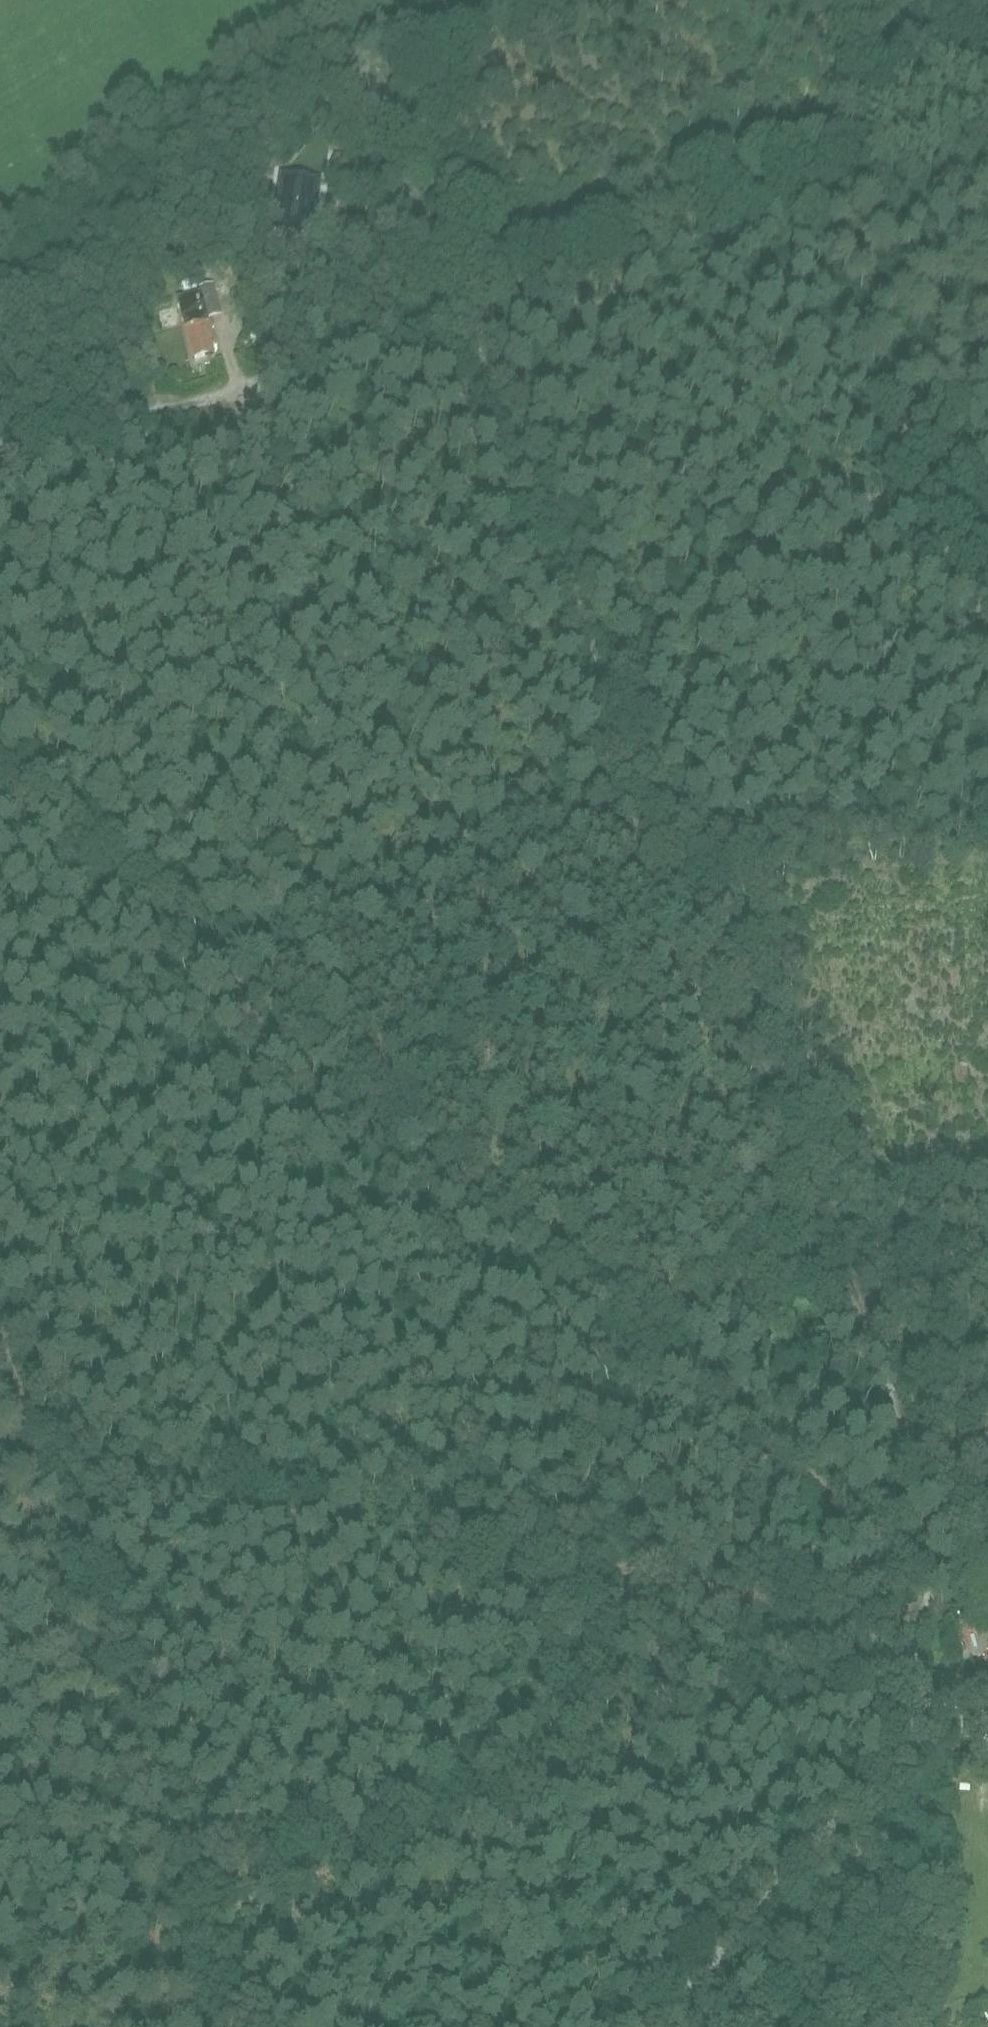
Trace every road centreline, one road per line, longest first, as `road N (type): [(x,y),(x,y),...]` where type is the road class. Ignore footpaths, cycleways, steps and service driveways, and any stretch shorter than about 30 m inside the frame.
road 1 (track): [(0,455),(468,309),(684,851)]
road 2 (track): [(684,851),(960,1563)]
road 3 (track): [(641,2026),(932,1690)]
road 4 (track): [(684,851),(987,839)]

